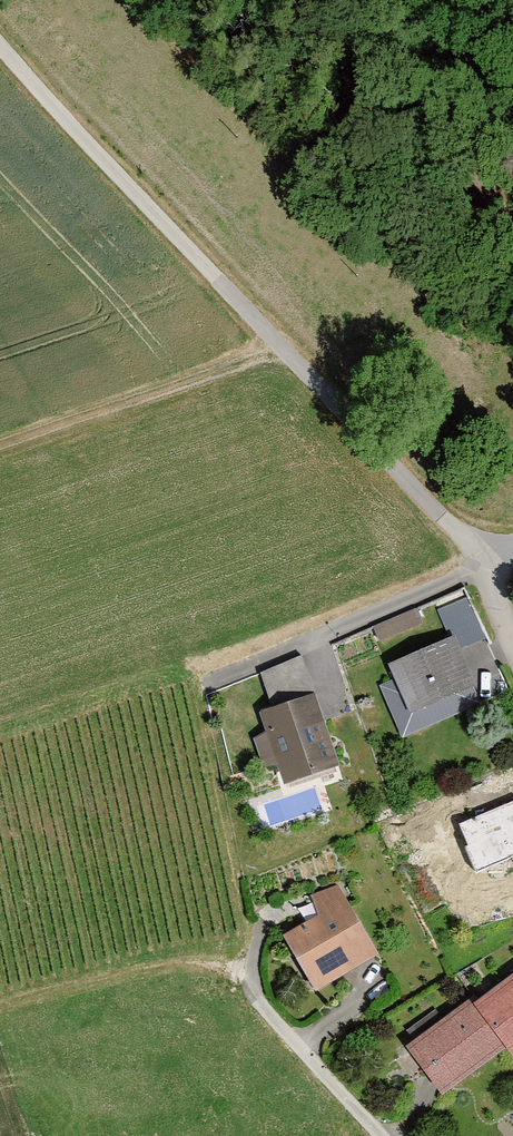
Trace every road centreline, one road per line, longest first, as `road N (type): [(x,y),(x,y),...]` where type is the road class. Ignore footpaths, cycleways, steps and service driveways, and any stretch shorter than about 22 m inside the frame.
road 1 (track): [(0,441),(279,346)]
road 2 (track): [(512,232),(451,142),(397,0)]
road 3 (track): [(240,979),(192,967),(112,974),(0,1003)]
road 4 (residential): [(240,979),(378,1135)]

